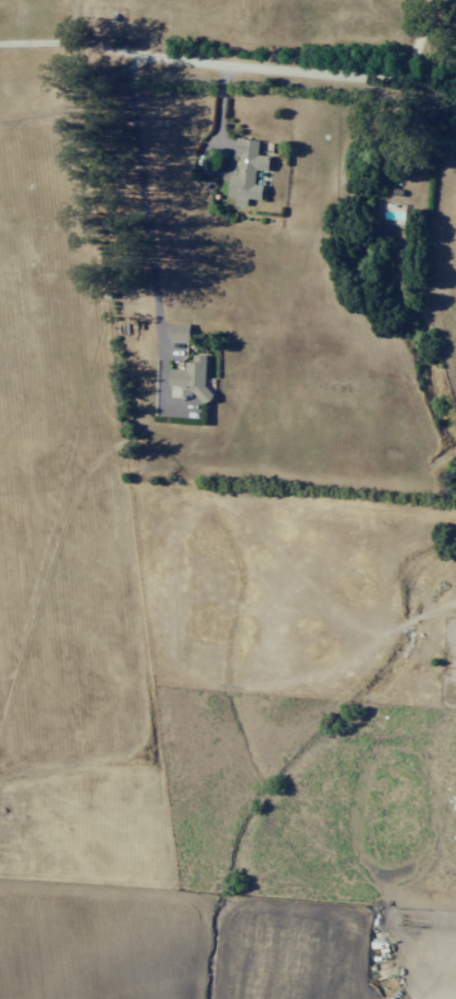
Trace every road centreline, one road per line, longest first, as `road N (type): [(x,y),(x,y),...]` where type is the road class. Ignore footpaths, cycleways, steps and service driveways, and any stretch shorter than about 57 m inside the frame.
road 1 (residential): [(455,82),(111,45),(0,44)]

